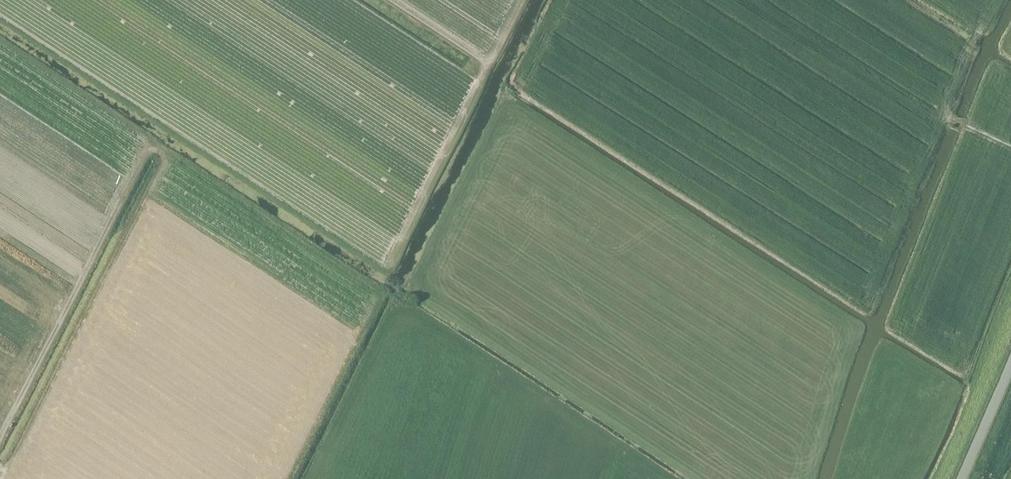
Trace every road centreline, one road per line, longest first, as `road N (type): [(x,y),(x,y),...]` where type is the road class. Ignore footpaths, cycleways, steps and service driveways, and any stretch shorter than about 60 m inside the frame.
road 1 (track): [(148,150),(0,440)]
road 2 (track): [(976,30),(943,119),(1010,151)]
road 3 (unclassified): [(962,478),(1010,367)]

